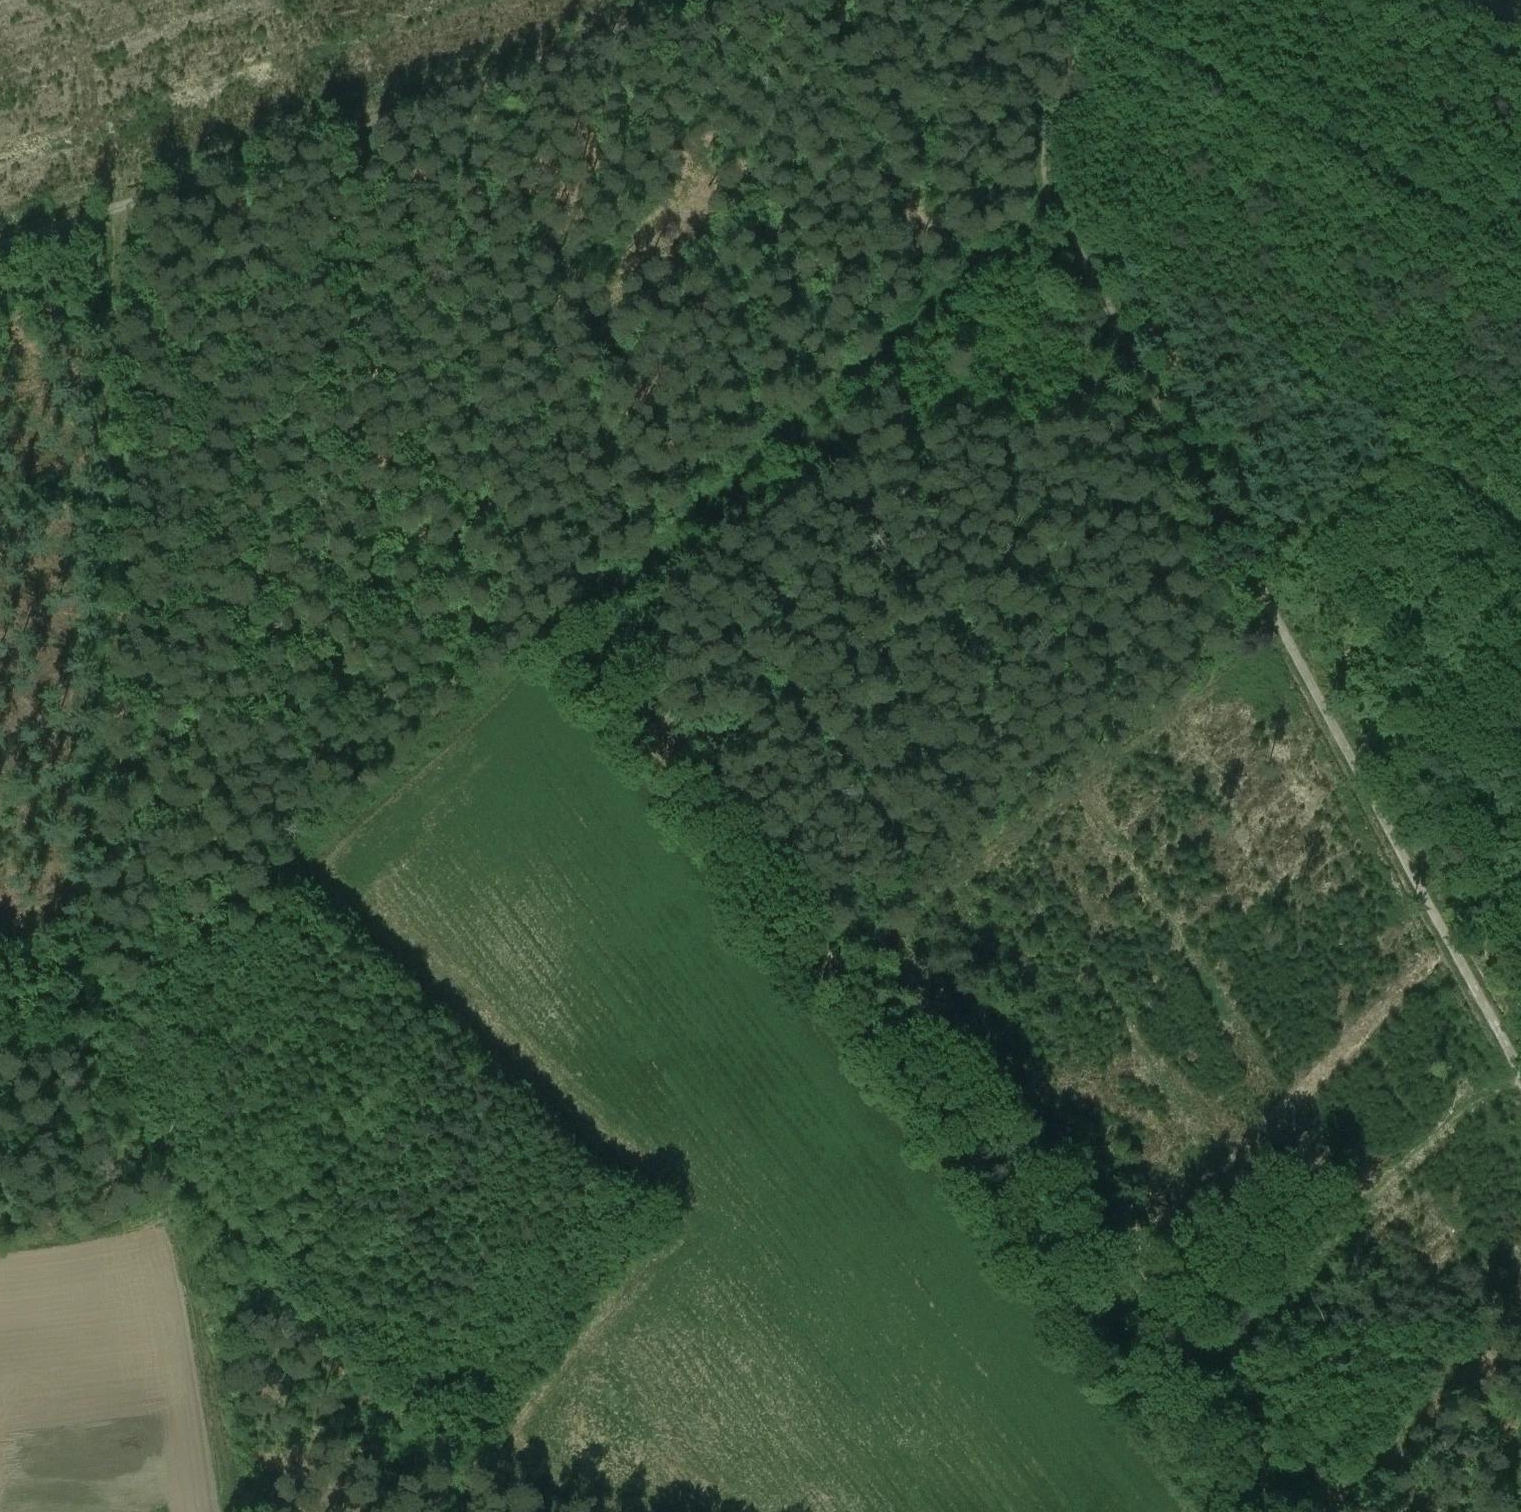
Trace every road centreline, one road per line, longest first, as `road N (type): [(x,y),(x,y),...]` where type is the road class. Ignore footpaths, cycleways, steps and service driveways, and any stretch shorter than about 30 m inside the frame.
road 1 (track): [(1094,13),(1057,123),(1052,183),(1520,1078)]

